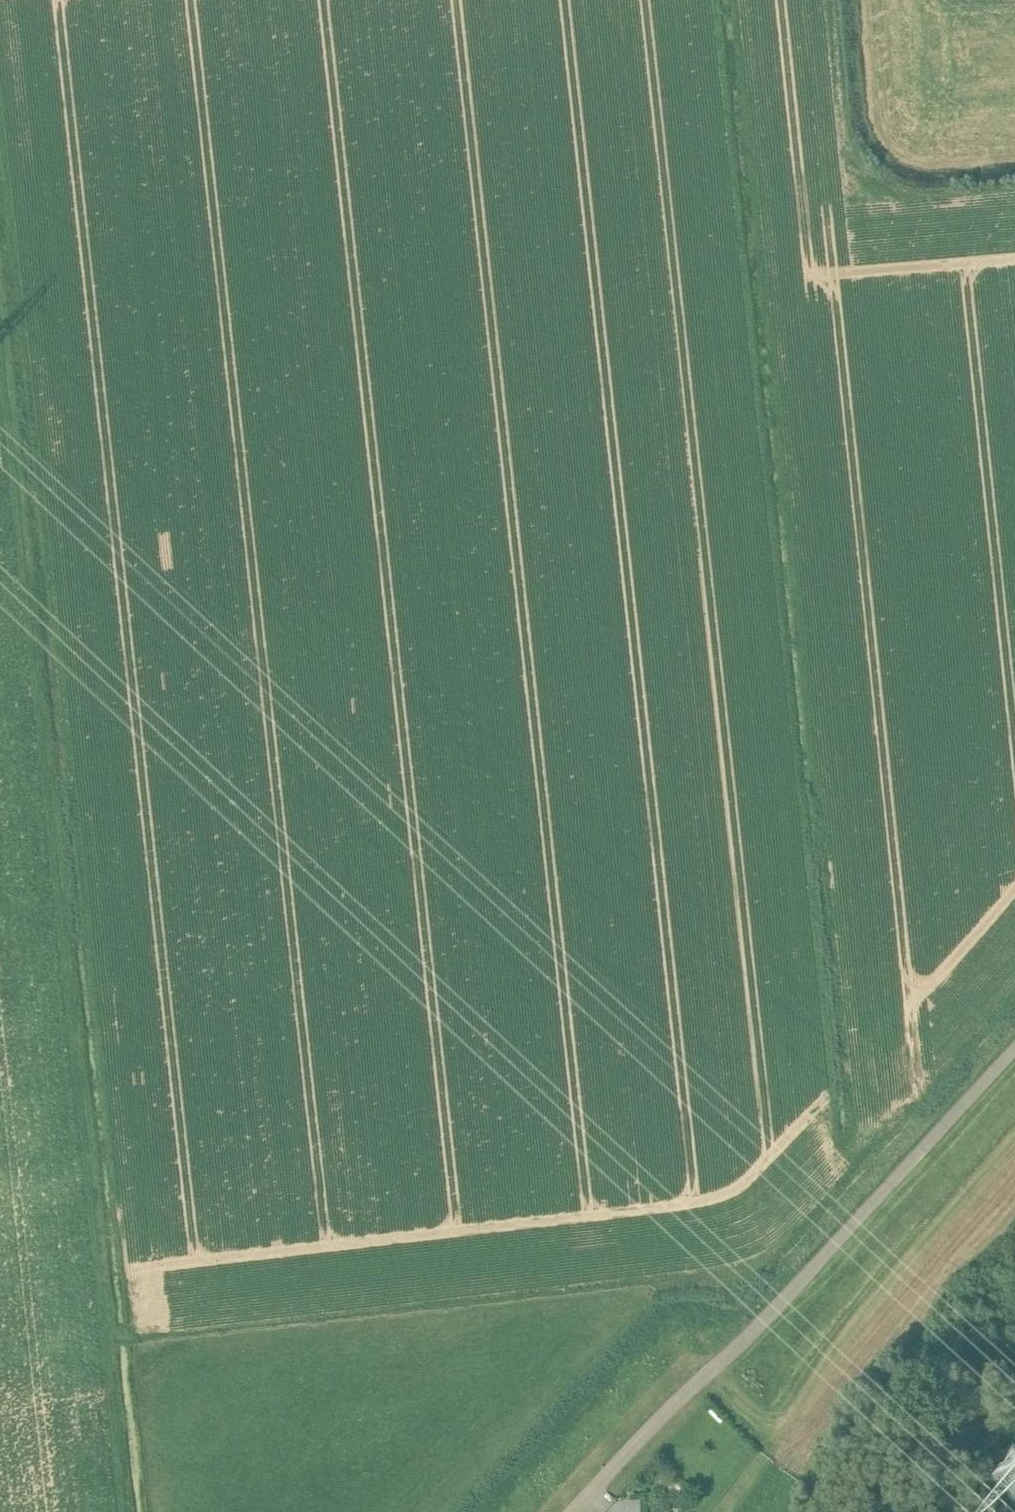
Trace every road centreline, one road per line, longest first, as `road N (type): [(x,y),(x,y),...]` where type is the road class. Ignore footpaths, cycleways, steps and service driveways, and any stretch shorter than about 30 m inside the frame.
road 1 (unclassified): [(571,1511),(1014,1051)]
road 2 (track): [(1014,1140),(867,1316),(723,1511)]

